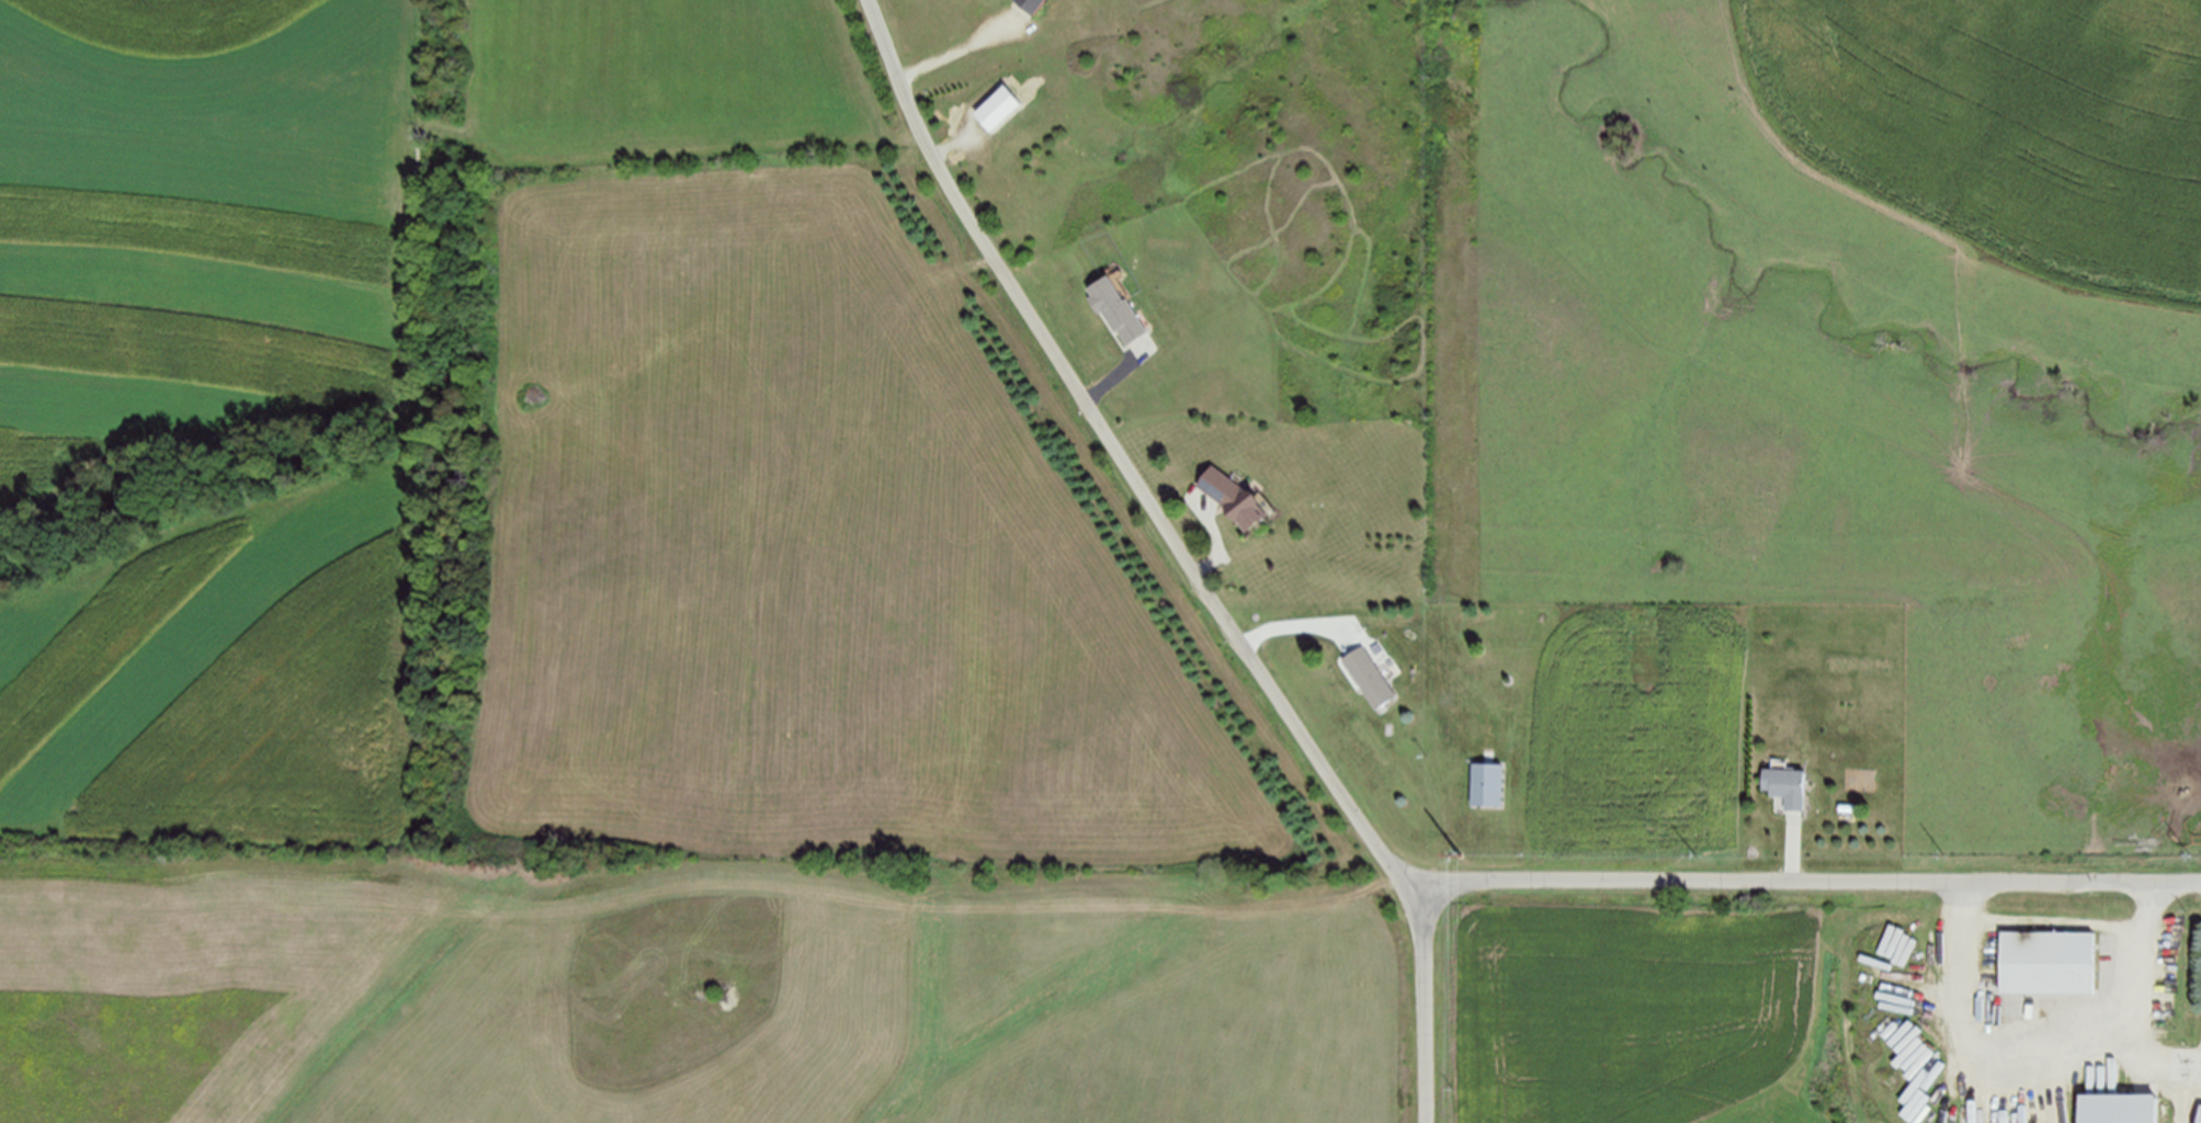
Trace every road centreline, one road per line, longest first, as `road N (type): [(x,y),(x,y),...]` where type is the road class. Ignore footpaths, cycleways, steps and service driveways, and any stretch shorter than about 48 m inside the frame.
road 1 (residential): [(872,0),(916,120),(967,216),(1391,862),(1431,903)]
road 2 (residential): [(2200,880),(1454,883),(1440,888),(1426,920),(1426,1122)]

